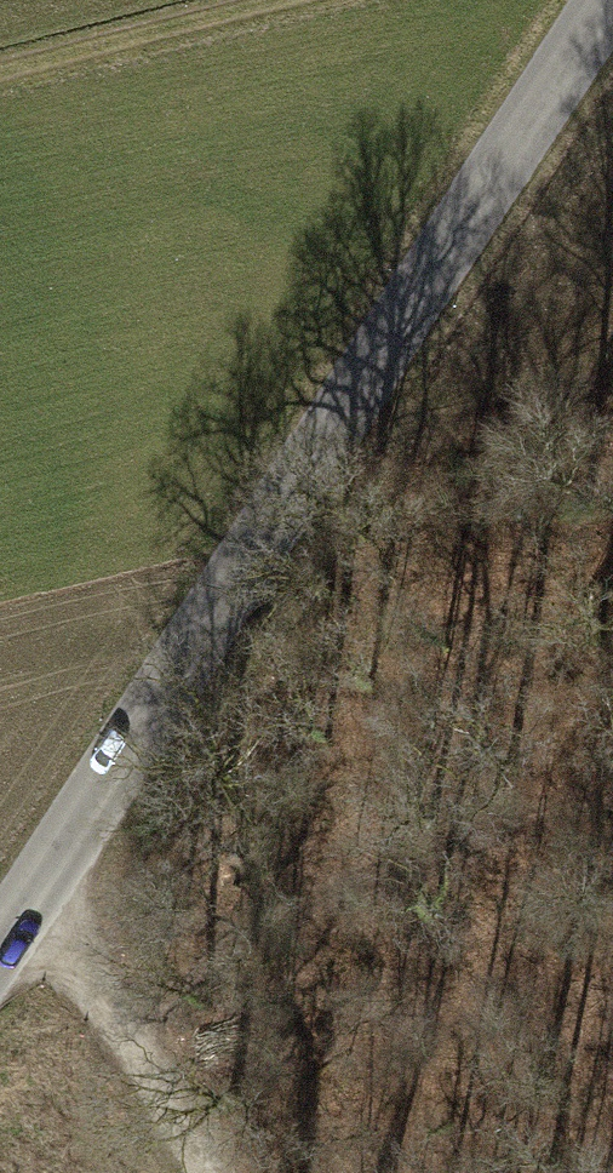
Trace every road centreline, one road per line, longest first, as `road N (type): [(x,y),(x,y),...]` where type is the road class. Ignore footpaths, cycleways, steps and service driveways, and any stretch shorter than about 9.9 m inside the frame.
road 1 (tertiary): [(0,937),(205,678),(353,421),(612,4)]
road 2 (track): [(173,1172),(91,1014),(0,964)]
road 3 (track): [(612,349),(353,421)]

